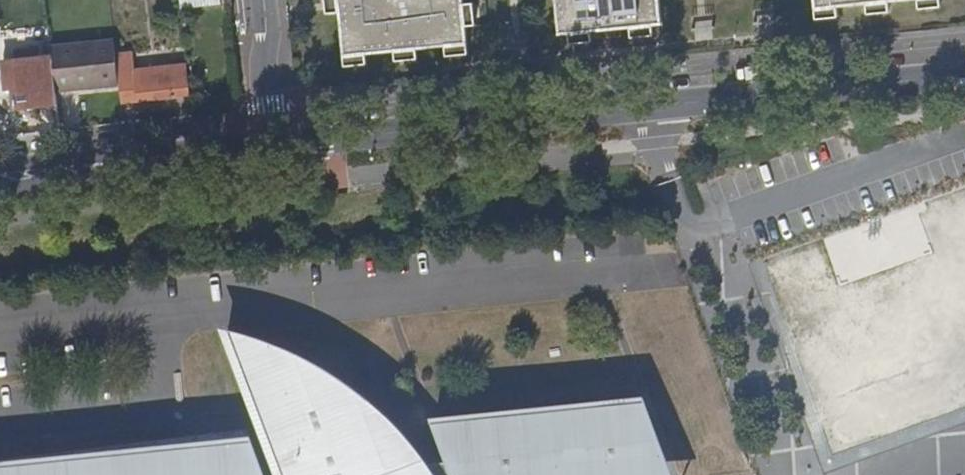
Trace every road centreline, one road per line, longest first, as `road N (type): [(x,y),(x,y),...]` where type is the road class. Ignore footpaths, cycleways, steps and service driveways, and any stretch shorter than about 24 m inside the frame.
road 1 (secondary): [(964,76),(273,144)]
road 2 (secondary): [(0,193),(180,154)]
road 3 (secondary): [(180,154),(0,166)]
road 4 (residential): [(263,0),(273,144)]

